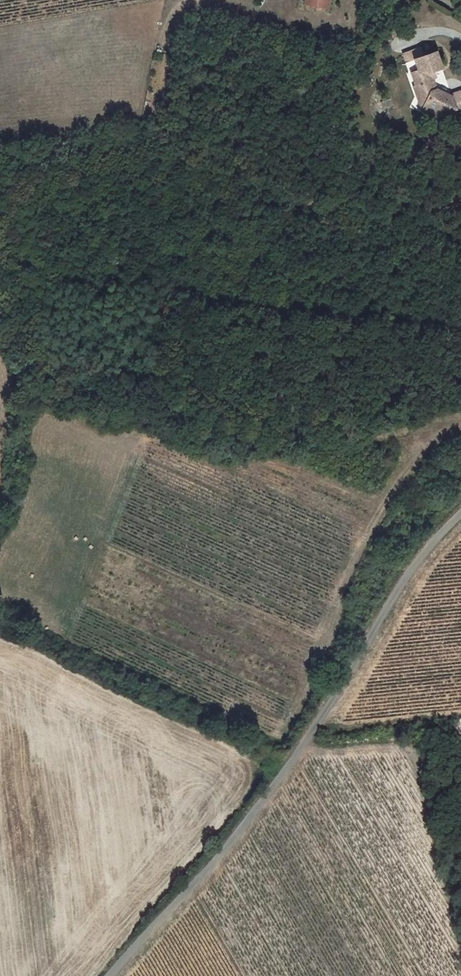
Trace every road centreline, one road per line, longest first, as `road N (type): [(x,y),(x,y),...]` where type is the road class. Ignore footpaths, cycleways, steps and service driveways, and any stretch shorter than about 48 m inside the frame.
road 1 (unclassified): [(110,975),(223,850),(294,757),(404,581),(460,513)]

